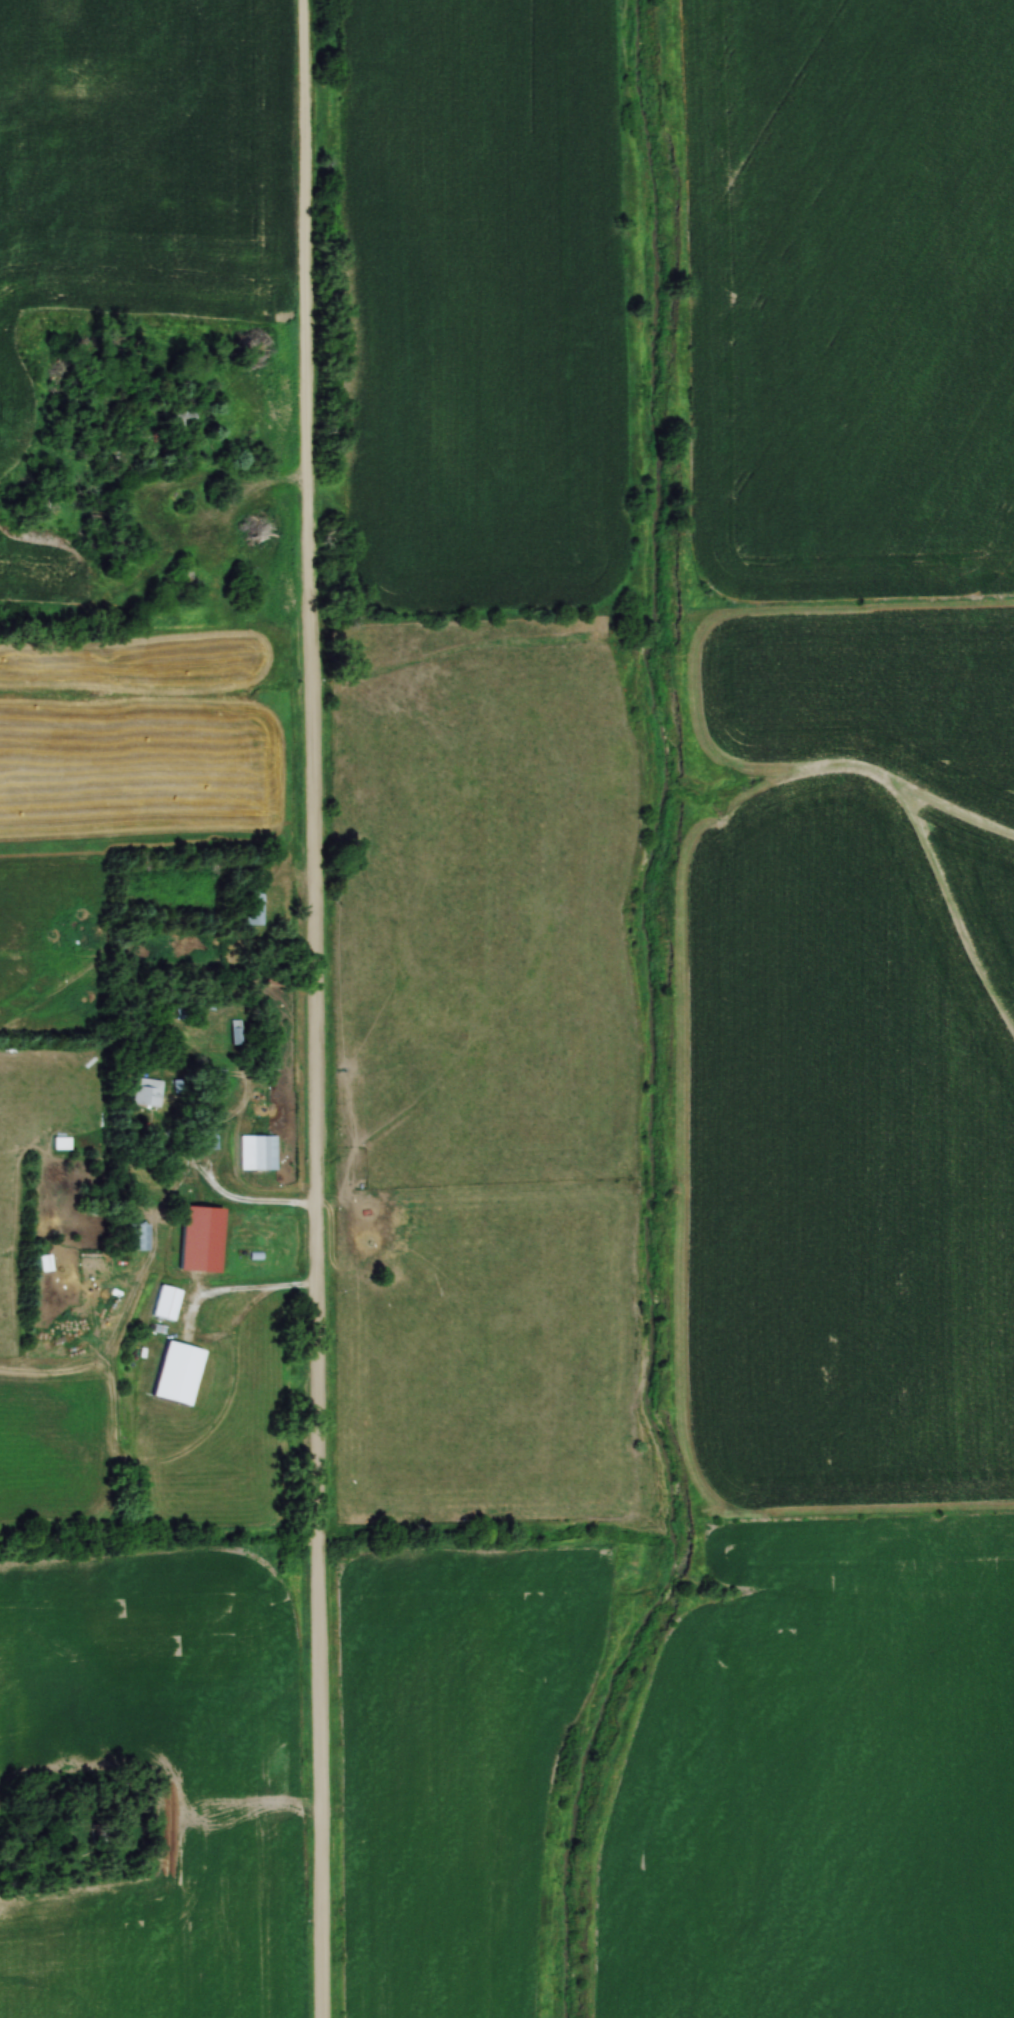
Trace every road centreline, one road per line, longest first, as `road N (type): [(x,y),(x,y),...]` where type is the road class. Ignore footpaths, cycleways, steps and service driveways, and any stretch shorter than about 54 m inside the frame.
road 1 (residential): [(320,2017),(302,0)]

